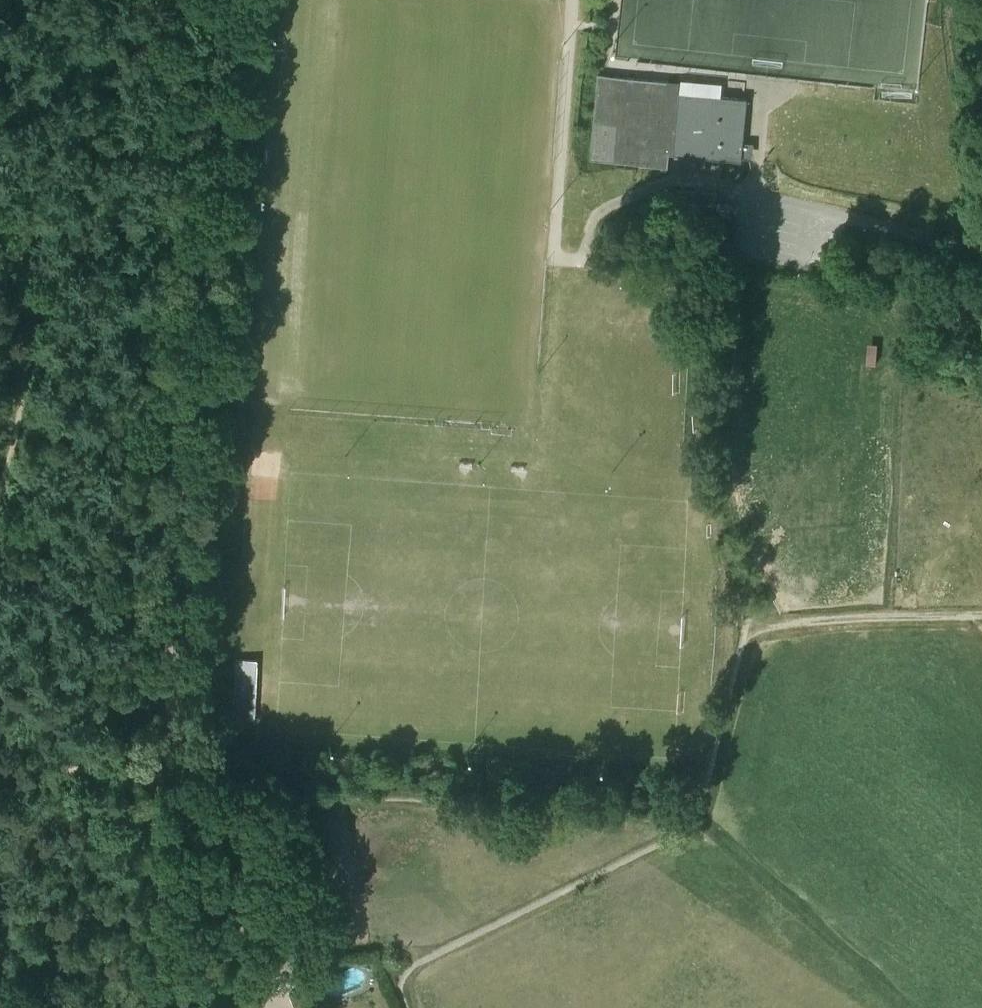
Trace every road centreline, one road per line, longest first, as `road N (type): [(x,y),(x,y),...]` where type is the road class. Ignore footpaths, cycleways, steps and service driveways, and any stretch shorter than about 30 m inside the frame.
road 1 (track): [(161,1007),(158,775),(172,711),(180,462),(213,0)]

